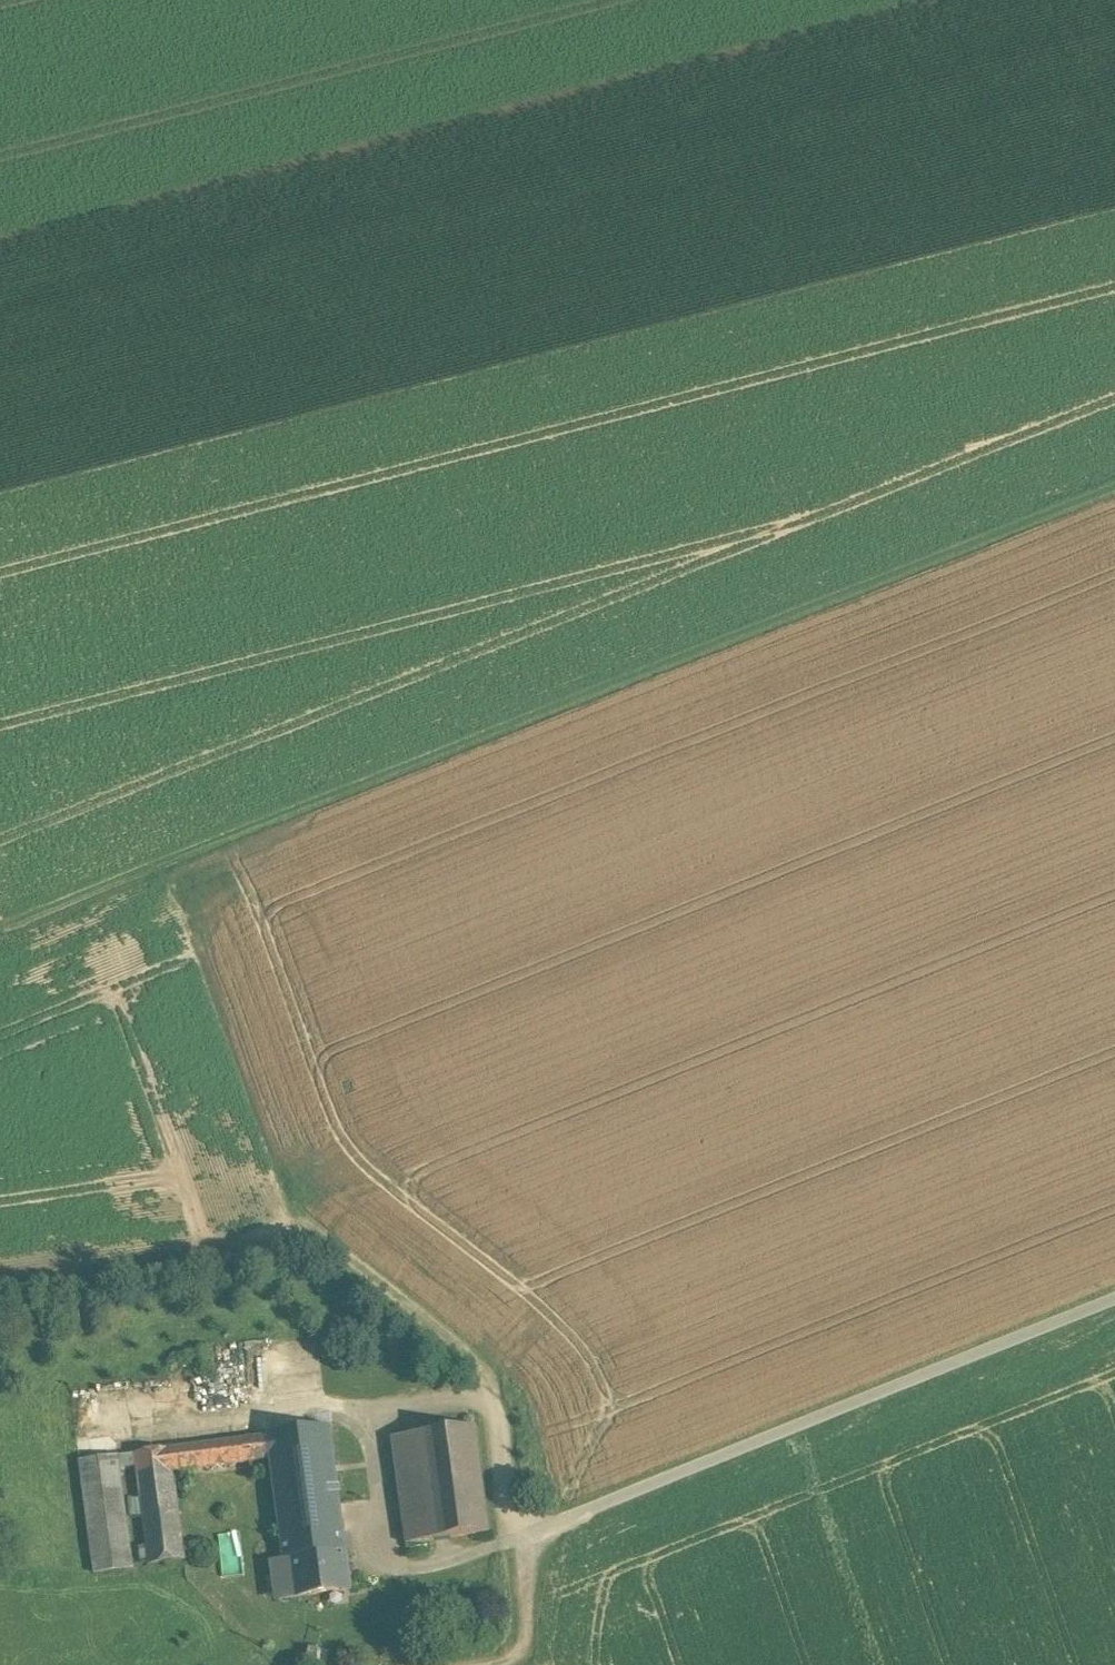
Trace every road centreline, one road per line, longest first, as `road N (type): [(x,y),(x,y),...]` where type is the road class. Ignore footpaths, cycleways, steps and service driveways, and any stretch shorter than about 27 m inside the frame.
road 1 (unclassified): [(1114,1298),(519,1533)]
road 2 (track): [(545,1523),(525,1644),(503,1660),(462,1664)]

